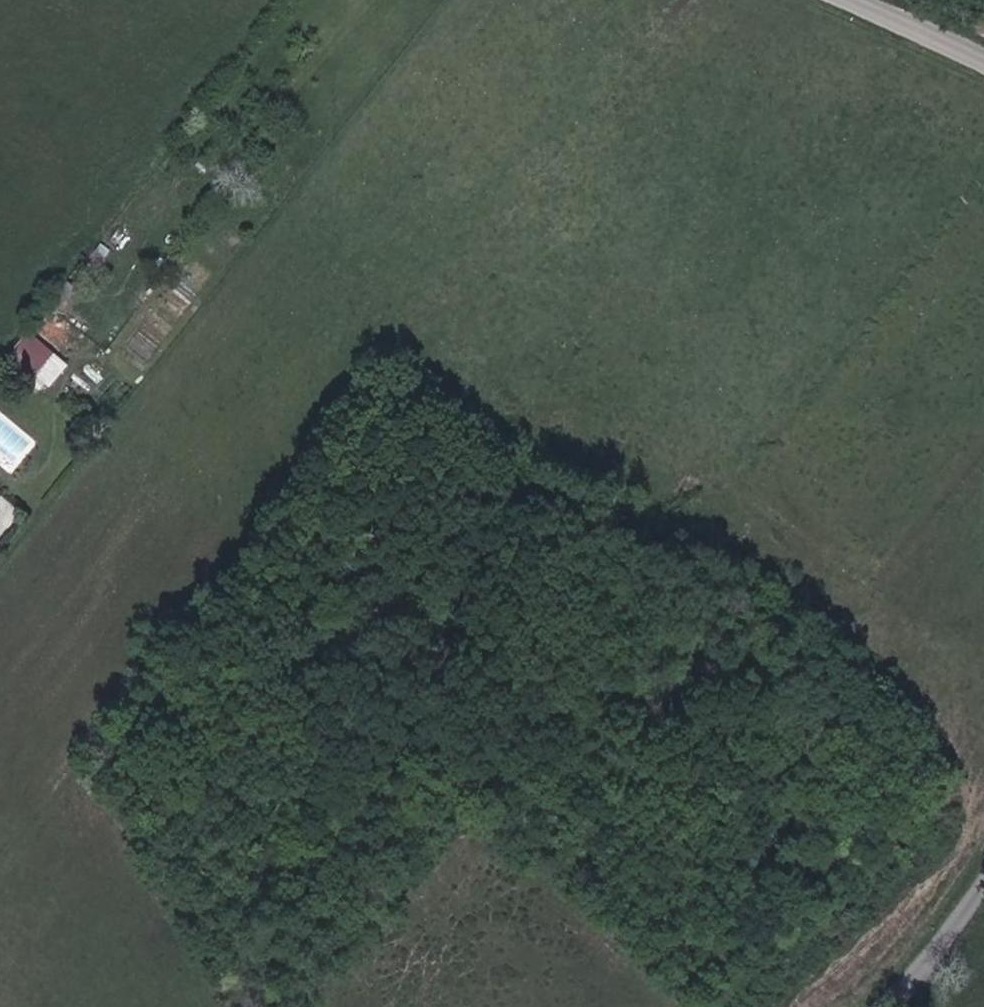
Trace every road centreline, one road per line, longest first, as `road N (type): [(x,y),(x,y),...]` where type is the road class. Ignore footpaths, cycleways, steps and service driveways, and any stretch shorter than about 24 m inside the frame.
road 1 (unclassified): [(983,892),(888,1006)]
road 2 (unclassified): [(983,60),(849,0)]

